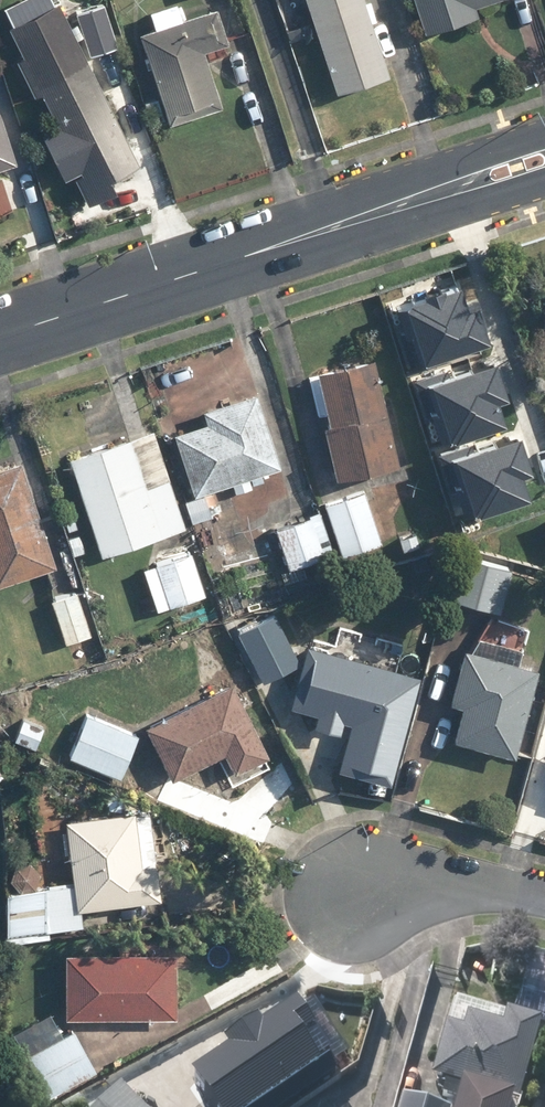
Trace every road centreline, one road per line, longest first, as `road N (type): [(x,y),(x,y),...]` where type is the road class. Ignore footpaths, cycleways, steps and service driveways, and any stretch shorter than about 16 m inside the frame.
road 1 (tertiary): [(0,335),(544,159)]
road 2 (residential): [(544,900),(501,888),(358,894)]

